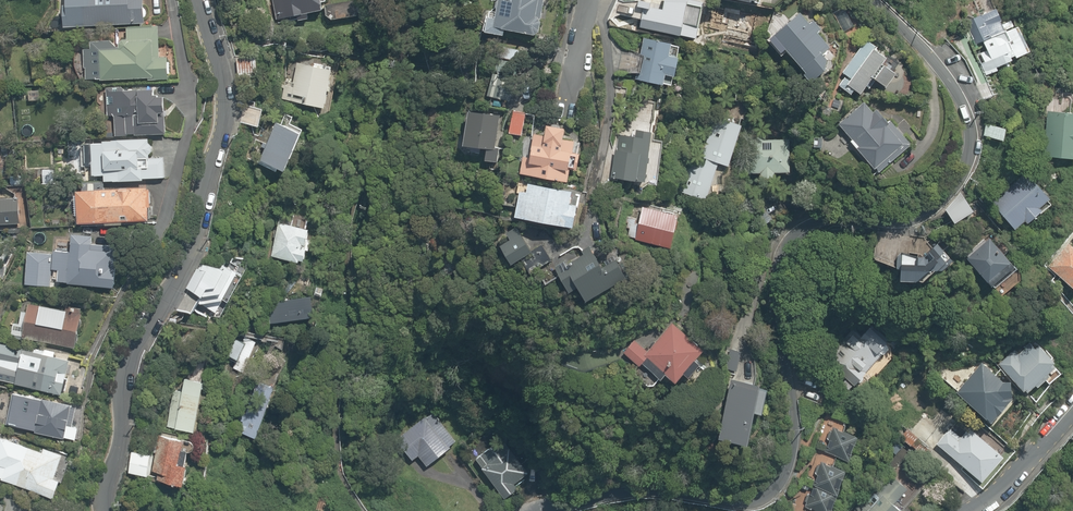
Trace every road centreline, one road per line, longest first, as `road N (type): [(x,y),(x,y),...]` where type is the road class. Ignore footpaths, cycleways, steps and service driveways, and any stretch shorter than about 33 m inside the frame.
road 1 (residential): [(876,0),(950,71),(966,101),(967,159),(920,215),(846,231),(806,252),(786,291),(781,331),(791,451),(777,488),(730,503),(608,492),(545,510)]
road 2 (residential): [(201,0),(218,54),(223,122),(202,209),(124,385),(103,510)]
road 3 (residential): [(972,510),(1003,489),(1072,411)]

